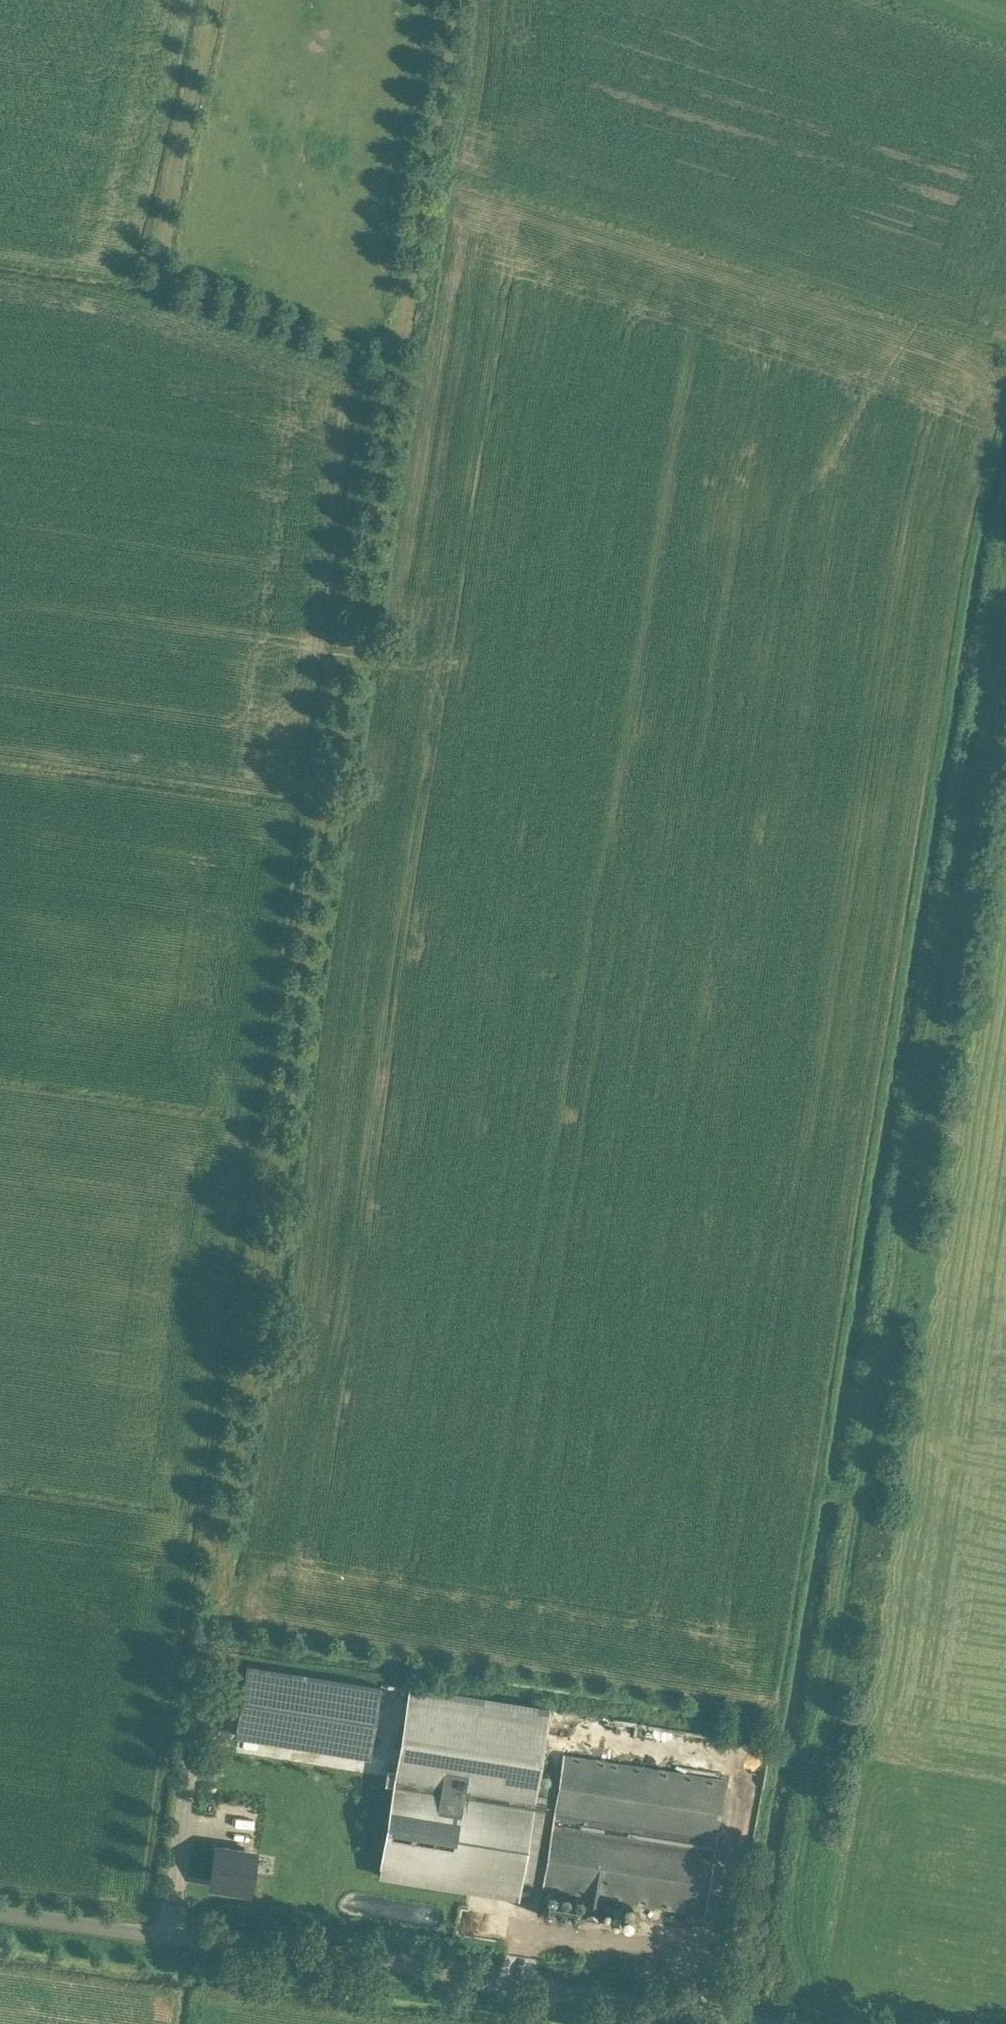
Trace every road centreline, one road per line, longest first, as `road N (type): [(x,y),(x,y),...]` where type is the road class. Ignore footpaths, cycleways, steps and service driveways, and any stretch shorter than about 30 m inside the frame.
road 1 (unclassified): [(0,1925),(683,2023)]

